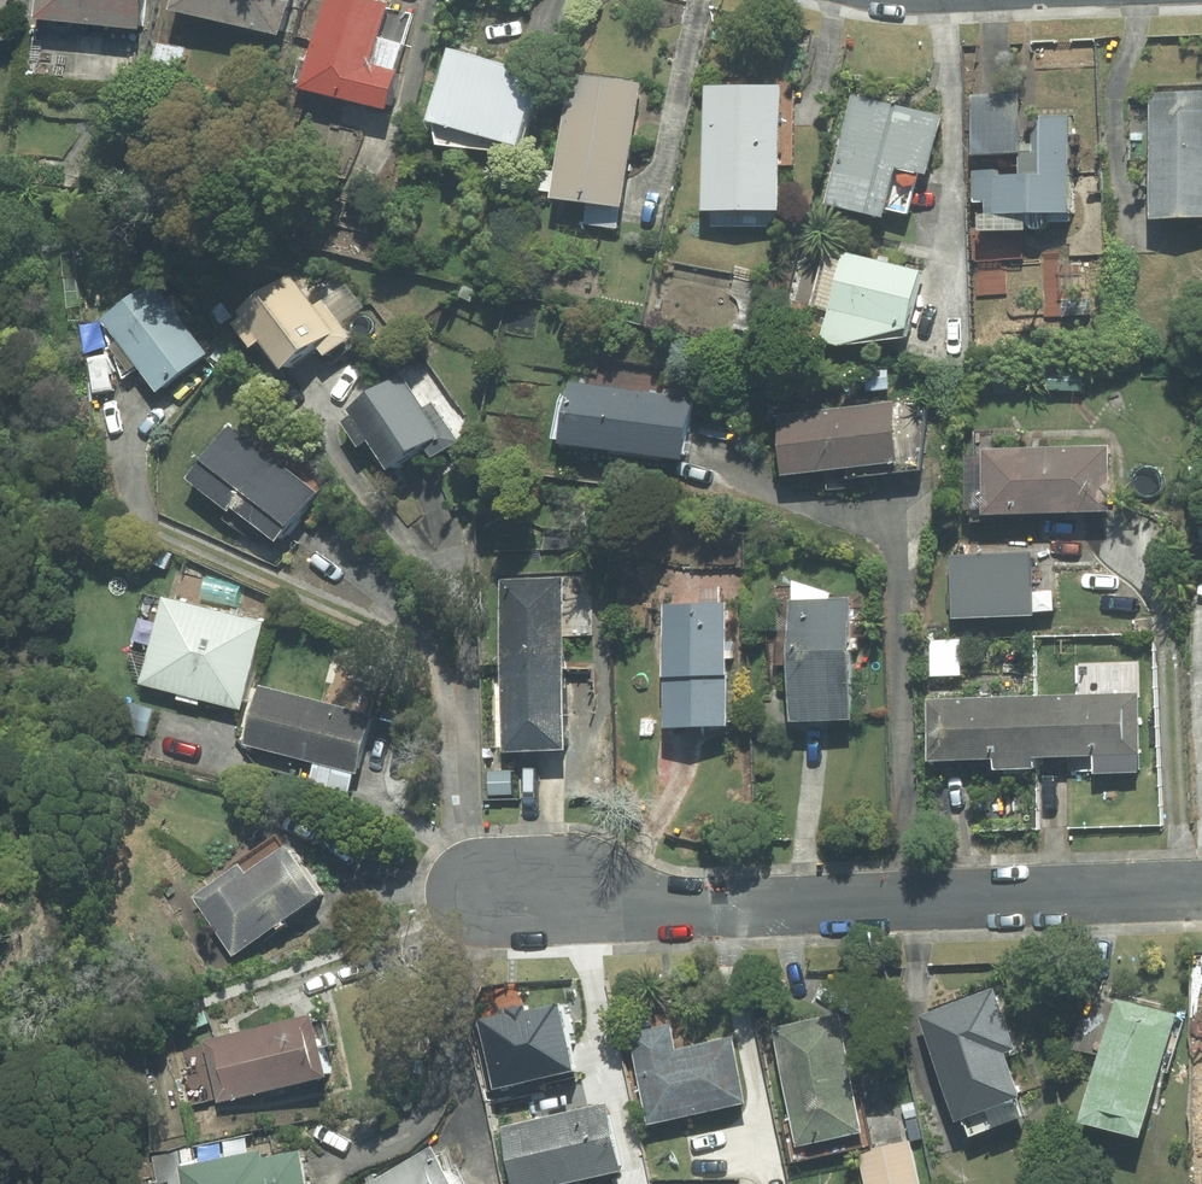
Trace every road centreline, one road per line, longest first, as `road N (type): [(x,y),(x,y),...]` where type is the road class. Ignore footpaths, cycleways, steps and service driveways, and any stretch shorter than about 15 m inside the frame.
road 1 (residential): [(541,896),(697,906),(1201,887)]

